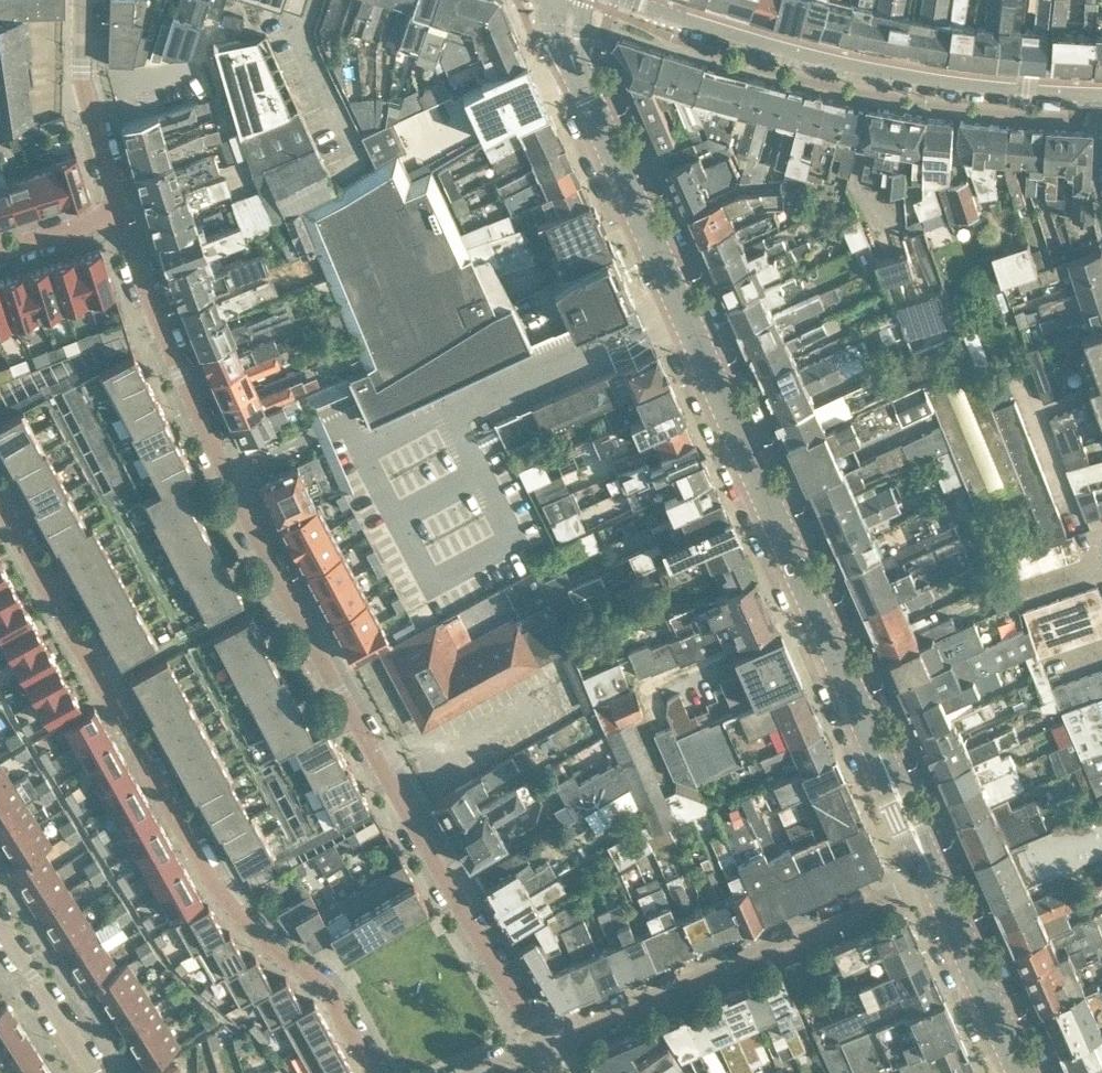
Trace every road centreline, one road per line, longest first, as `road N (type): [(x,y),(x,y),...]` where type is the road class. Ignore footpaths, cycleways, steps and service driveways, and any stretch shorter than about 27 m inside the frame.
road 1 (residential): [(121,213),(179,377),(280,582),(453,895),(546,1041)]
road 2 (tertiary): [(933,878),(583,86)]
road 3 (residential): [(373,1072),(323,987),(232,913),(0,503)]
road 4 (tertiary): [(1101,95),(852,65),(630,0)]
road 5 (residential): [(546,1041),(933,878)]
road 6 (residential): [(83,0),(82,73),(121,213)]
road 7 (tertiary): [(1020,1072),(933,878)]
road 8 (residential): [(0,925),(88,1072)]
road 9 (residential): [(121,213),(0,253)]

